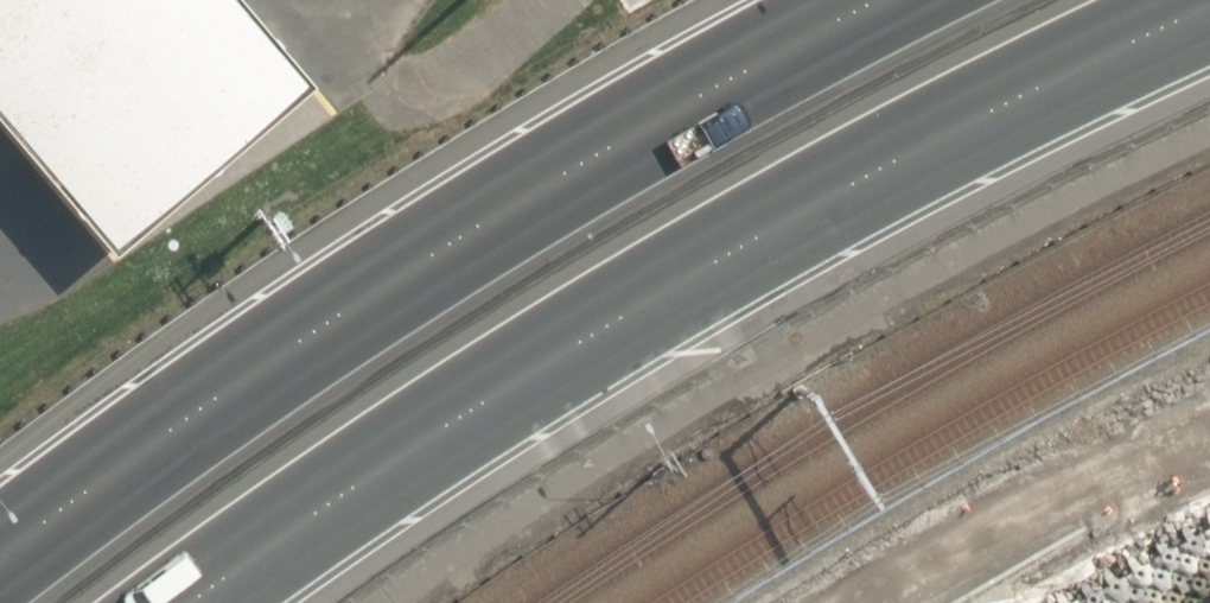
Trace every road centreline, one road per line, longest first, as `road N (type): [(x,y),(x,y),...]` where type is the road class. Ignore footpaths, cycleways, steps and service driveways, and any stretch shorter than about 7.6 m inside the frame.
road 1 (trunk): [(1209,8),(683,277),(183,602)]
road 2 (trunk): [(0,564),(361,297),(796,41),(883,0)]

